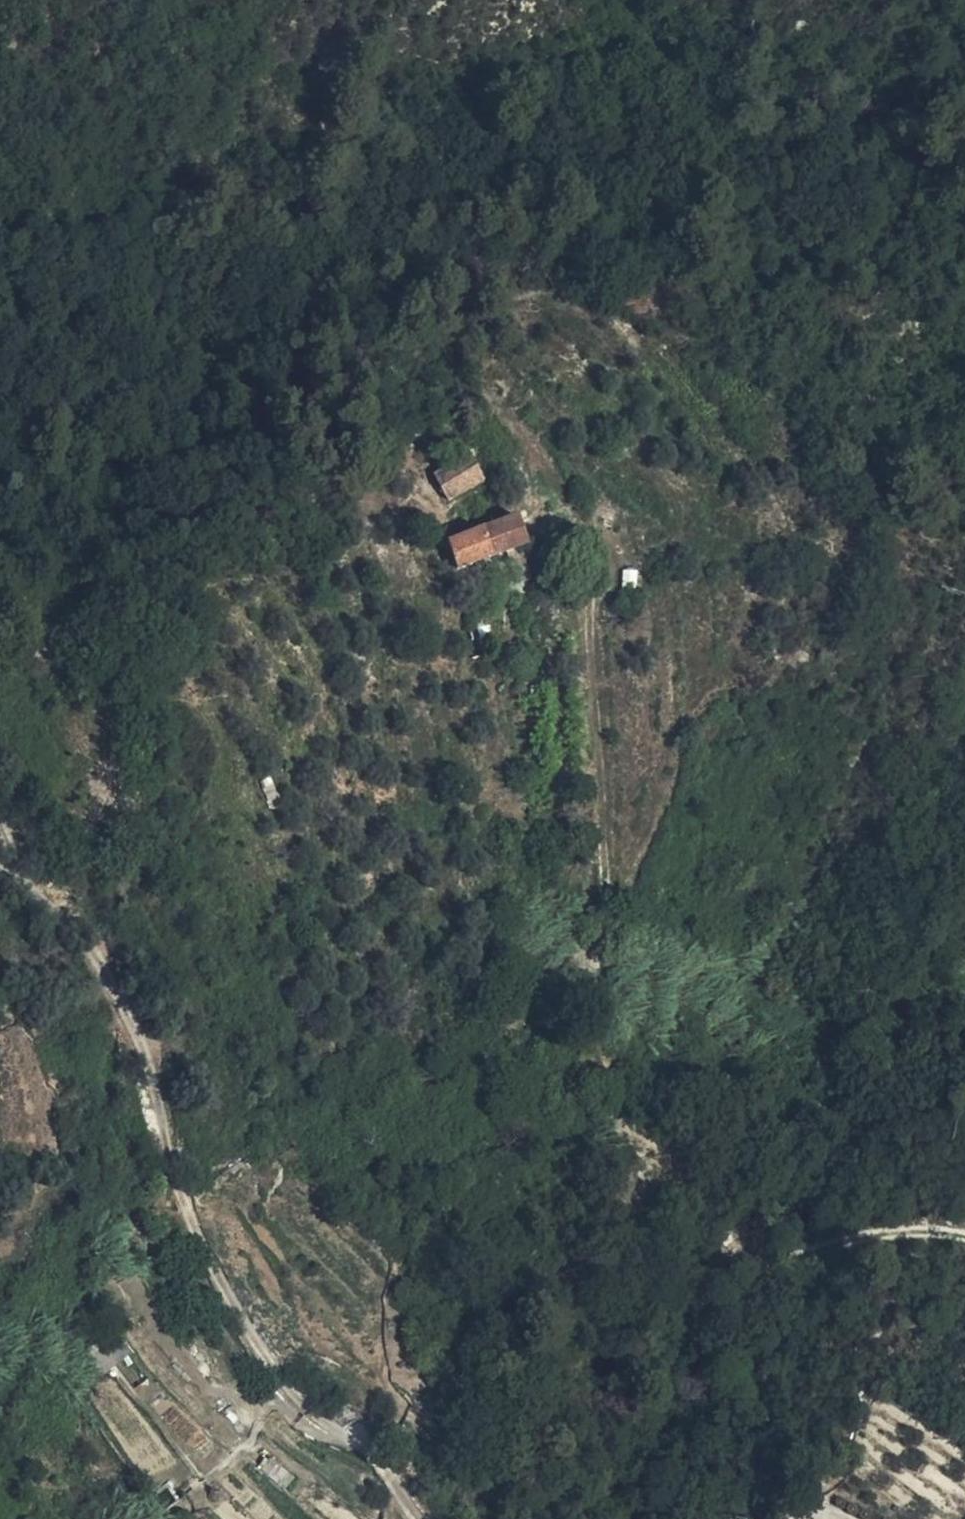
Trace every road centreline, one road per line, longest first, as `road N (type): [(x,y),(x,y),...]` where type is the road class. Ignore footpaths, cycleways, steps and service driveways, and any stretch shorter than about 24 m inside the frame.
road 1 (track): [(964,1240),(929,1229),(808,1257),(734,1261),(667,1231),(596,1043),(603,916),(590,618),(603,543)]
road 2 (track): [(417,1518),(367,1448),(259,1347),(188,1225),(143,1047)]

